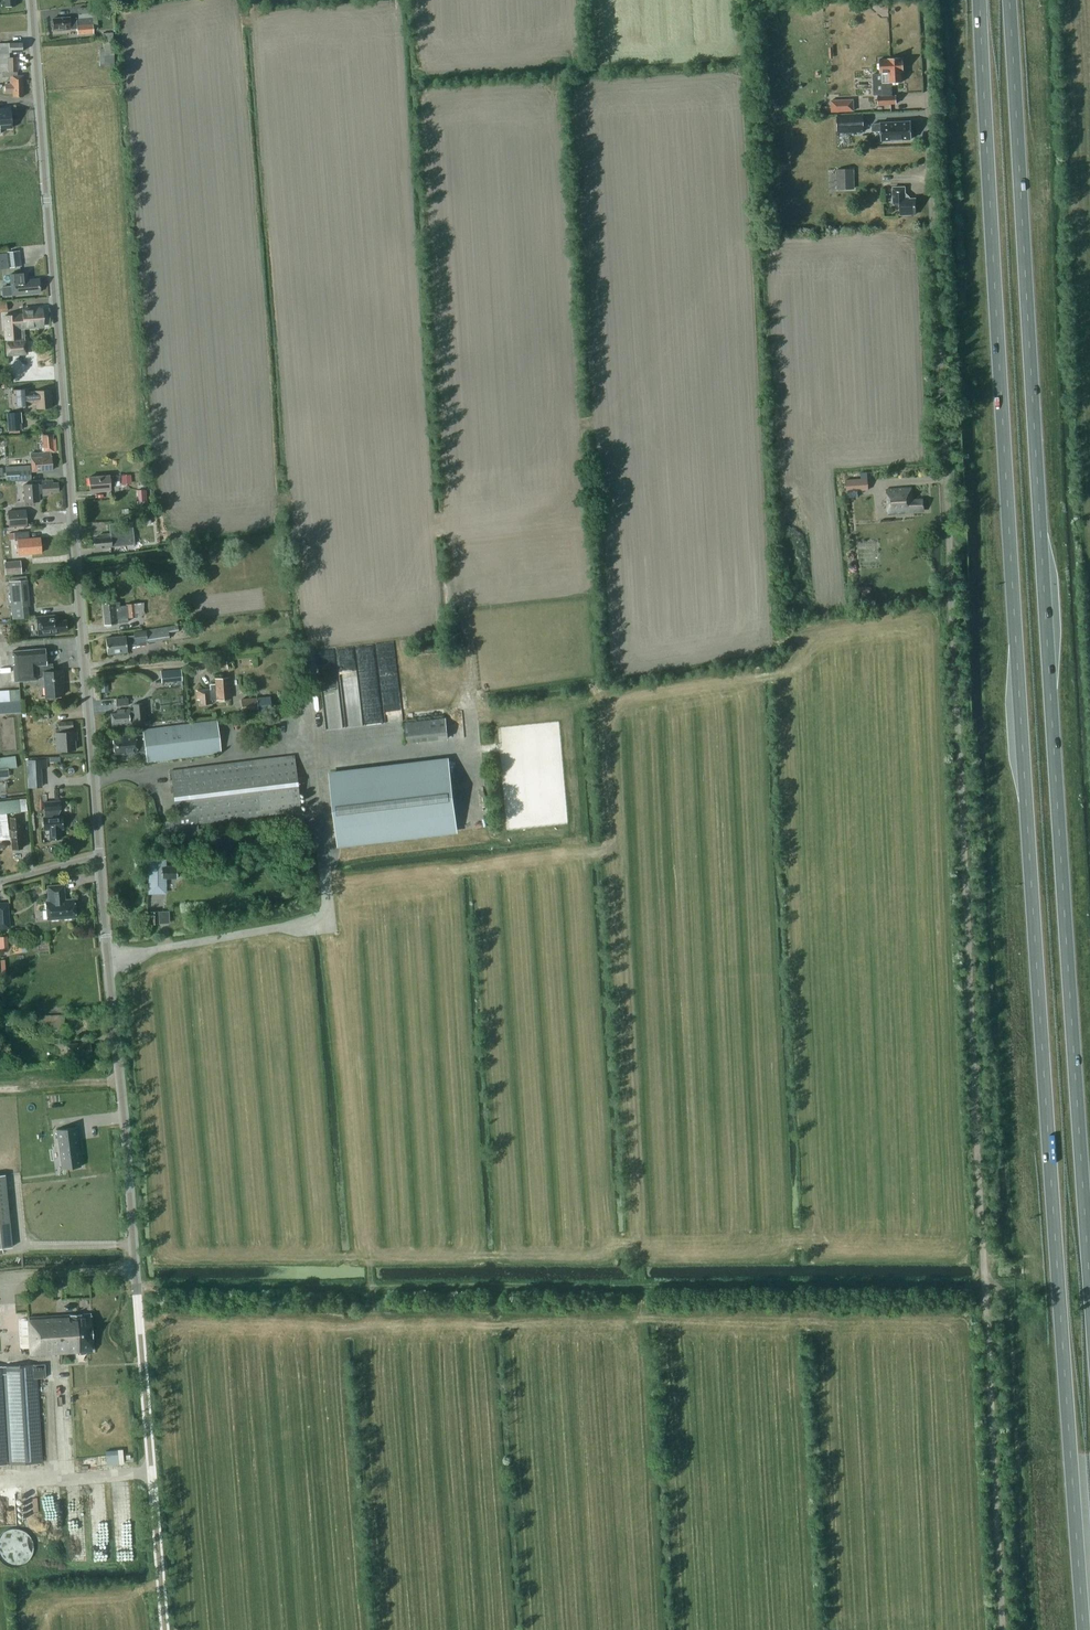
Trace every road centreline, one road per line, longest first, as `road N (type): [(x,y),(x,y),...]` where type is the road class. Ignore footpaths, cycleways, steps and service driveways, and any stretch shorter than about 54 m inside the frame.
road 1 (unclassified): [(165,1629),(31,0)]
road 2 (trunk): [(980,0),(1083,1629)]
road 3 (trunk): [(1089,1288),(1008,0)]
road 4 (track): [(983,1286),(924,0)]
road 5 (track): [(1001,1629),(983,1286)]

